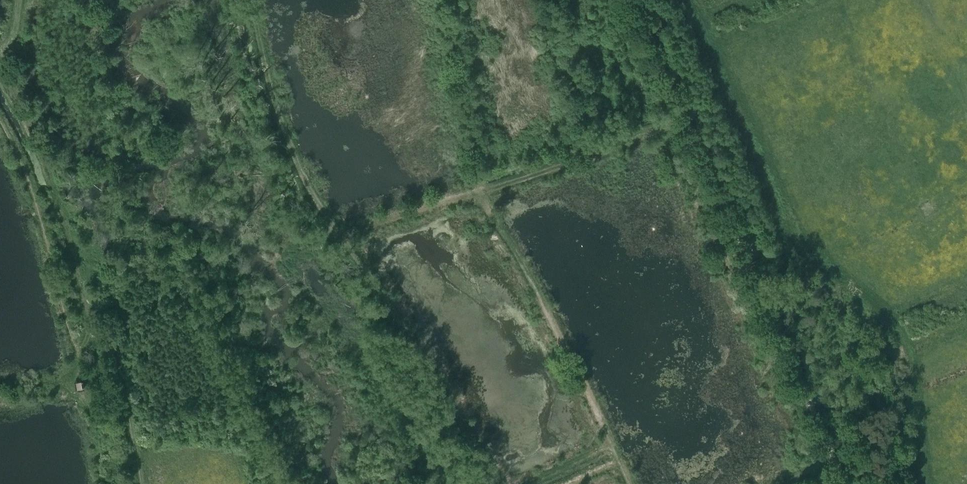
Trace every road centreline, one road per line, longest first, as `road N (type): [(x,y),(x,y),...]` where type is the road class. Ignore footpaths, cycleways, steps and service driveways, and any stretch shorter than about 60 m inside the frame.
road 1 (track): [(845,483),(632,0)]
road 2 (track): [(0,68),(41,143),(60,208)]
road 3 (track): [(39,207),(60,208),(87,312)]

